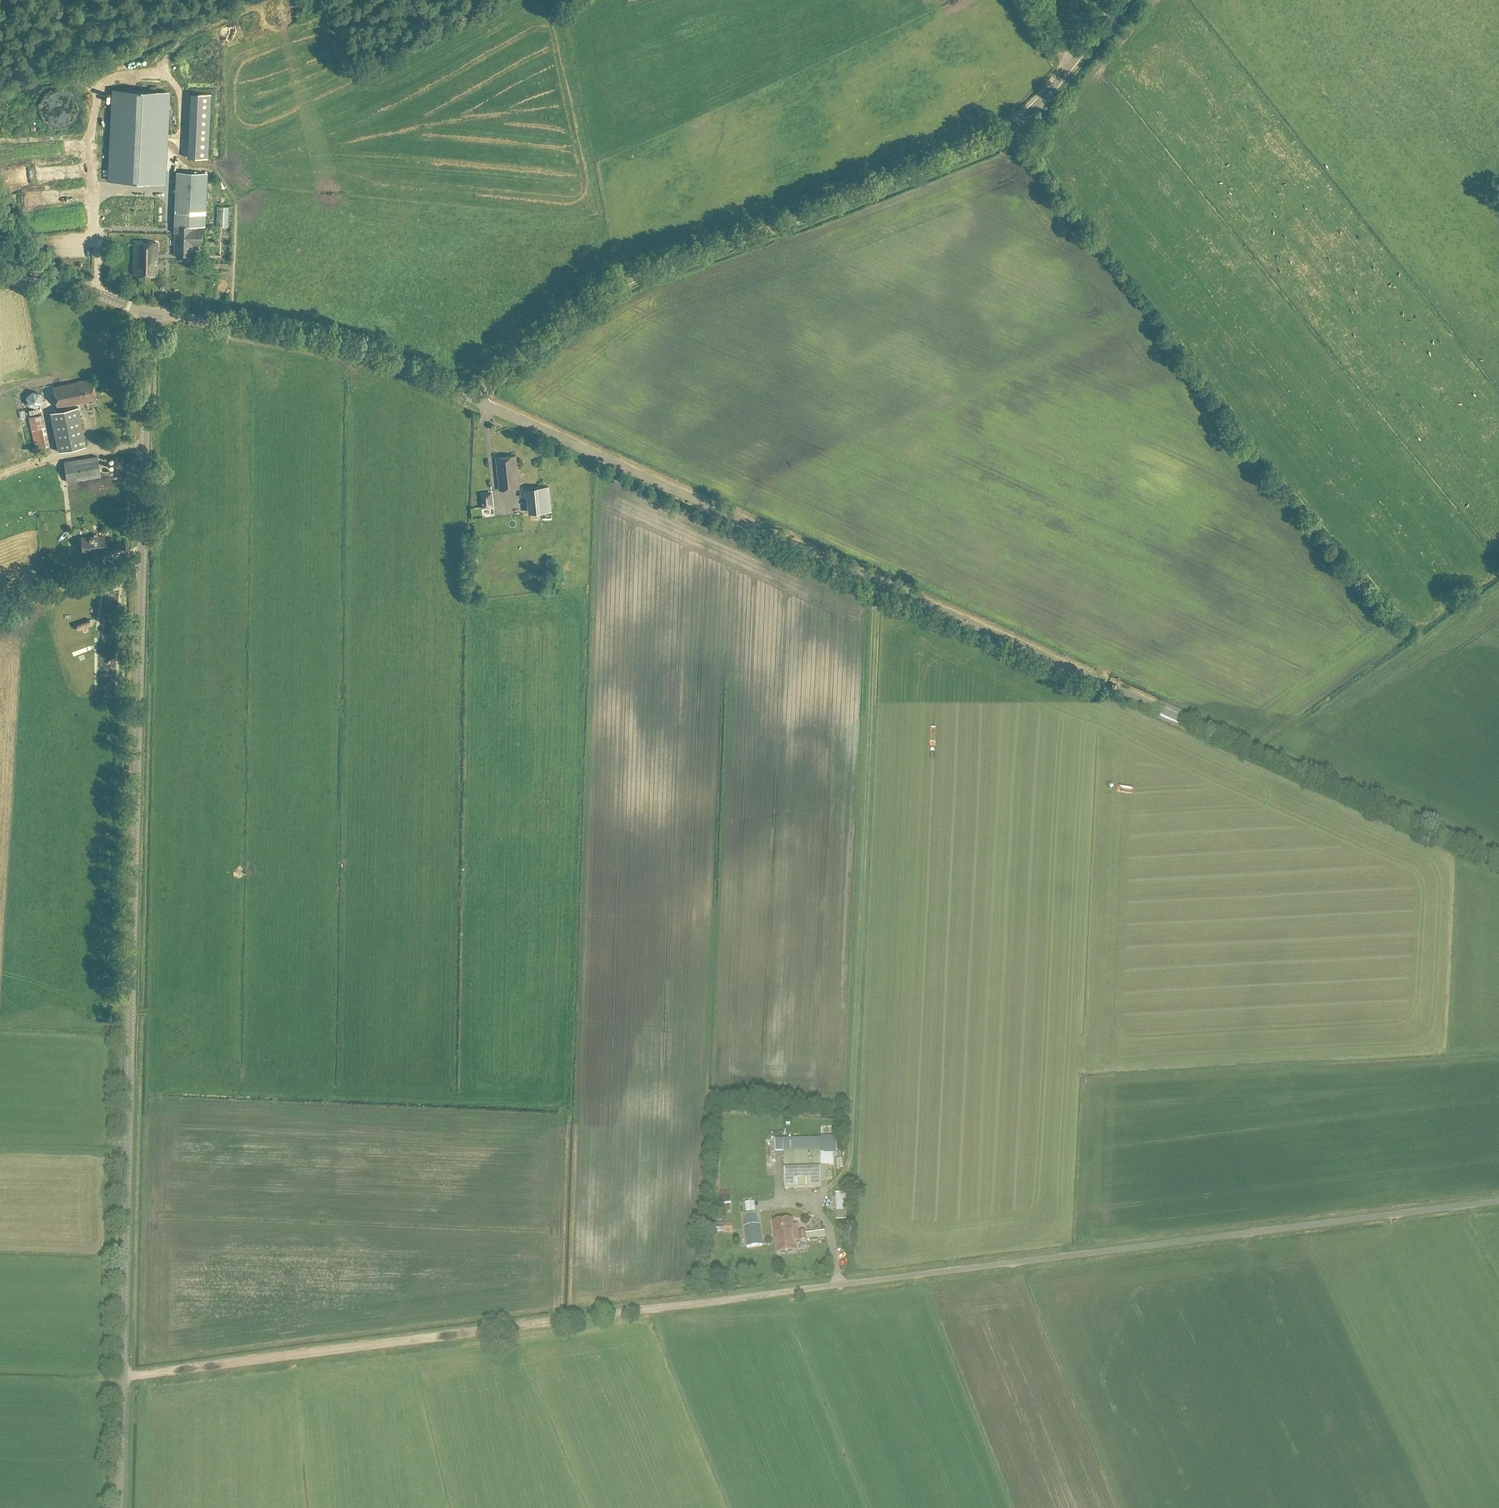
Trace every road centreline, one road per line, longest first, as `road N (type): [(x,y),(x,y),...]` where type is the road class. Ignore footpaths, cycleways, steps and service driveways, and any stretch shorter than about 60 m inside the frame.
road 1 (unclassified): [(120,1507),(149,311)]
road 2 (tertiary): [(1498,861),(472,399)]
road 3 (unclassified): [(472,399),(627,284),(1012,130),(1129,0)]
road 4 (unclassified): [(800,1290),(1498,1201)]
road 5 (track): [(125,1381),(800,1290)]
road 6 (track): [(826,1188),(851,1156),(879,584)]
road 7 (tertiary): [(472,399),(329,340),(149,311)]
road 8 (tertiary): [(149,311),(0,271)]

